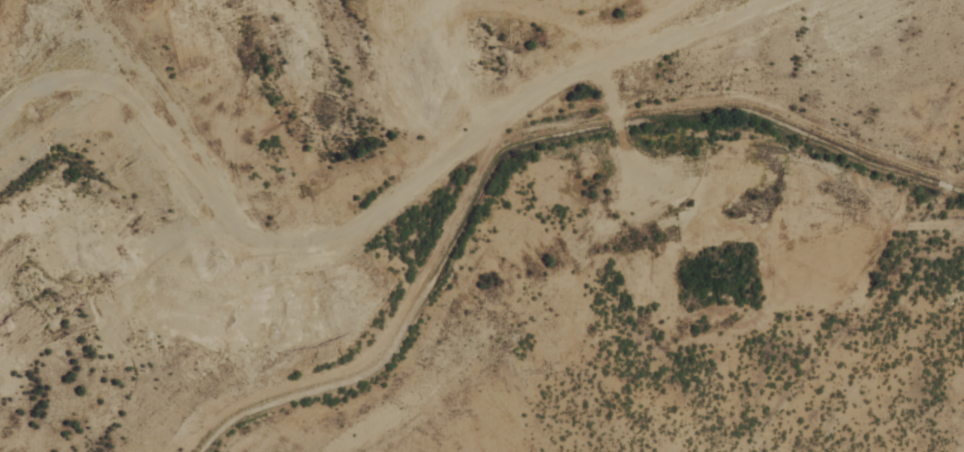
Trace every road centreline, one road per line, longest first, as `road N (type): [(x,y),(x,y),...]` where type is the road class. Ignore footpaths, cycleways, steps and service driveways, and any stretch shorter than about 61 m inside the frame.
road 1 (residential): [(95,0),(138,68),(276,350),(284,386)]

